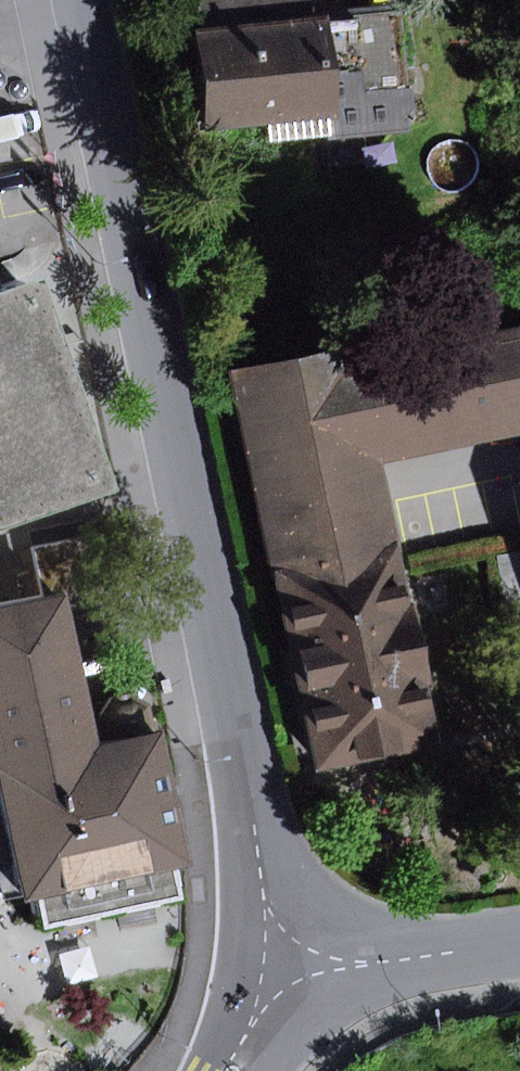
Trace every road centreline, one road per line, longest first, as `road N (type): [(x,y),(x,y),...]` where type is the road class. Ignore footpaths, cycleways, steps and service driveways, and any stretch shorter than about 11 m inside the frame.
road 1 (residential): [(285,957),(79,0)]
road 2 (tertiary): [(285,957),(380,965),(519,943)]
road 3 (tertiary): [(229,1070),(285,957)]

